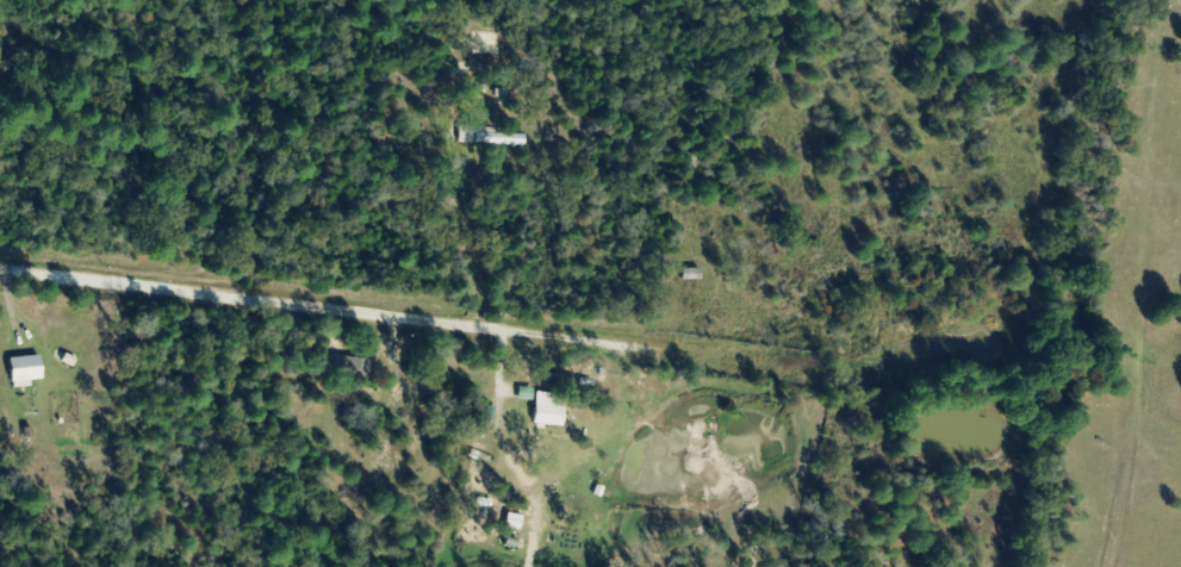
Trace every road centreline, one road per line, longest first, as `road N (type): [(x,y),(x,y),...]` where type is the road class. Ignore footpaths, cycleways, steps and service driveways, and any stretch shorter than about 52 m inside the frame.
road 1 (residential): [(690,356),(0,271)]

